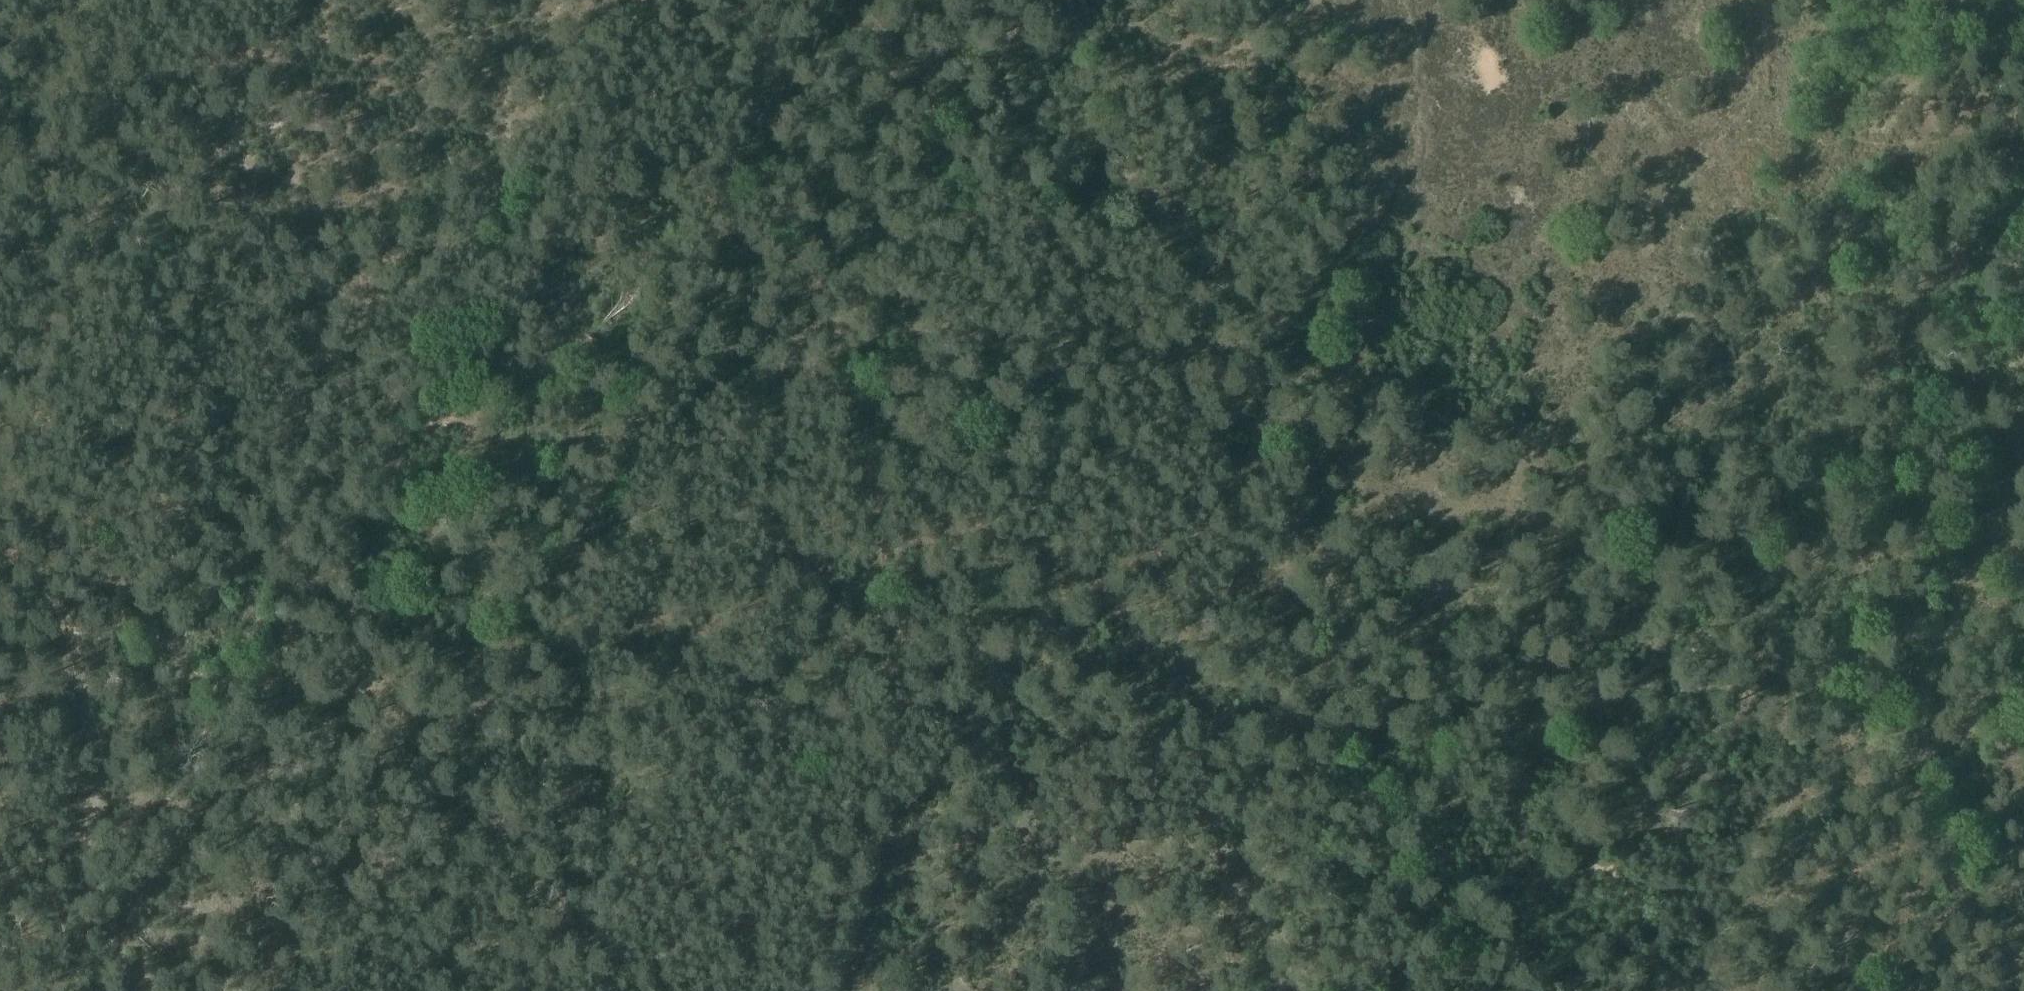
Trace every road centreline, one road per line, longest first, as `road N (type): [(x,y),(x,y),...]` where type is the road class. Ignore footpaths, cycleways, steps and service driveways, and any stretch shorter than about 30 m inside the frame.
road 1 (track): [(2023,479),(1907,725),(1858,746),(1802,784),(1766,833),(1719,852),(1697,890),(1710,947),(1698,990)]
road 2 (track): [(146,990),(126,969),(80,876),(77,851),(104,754),(46,599),(0,549)]

